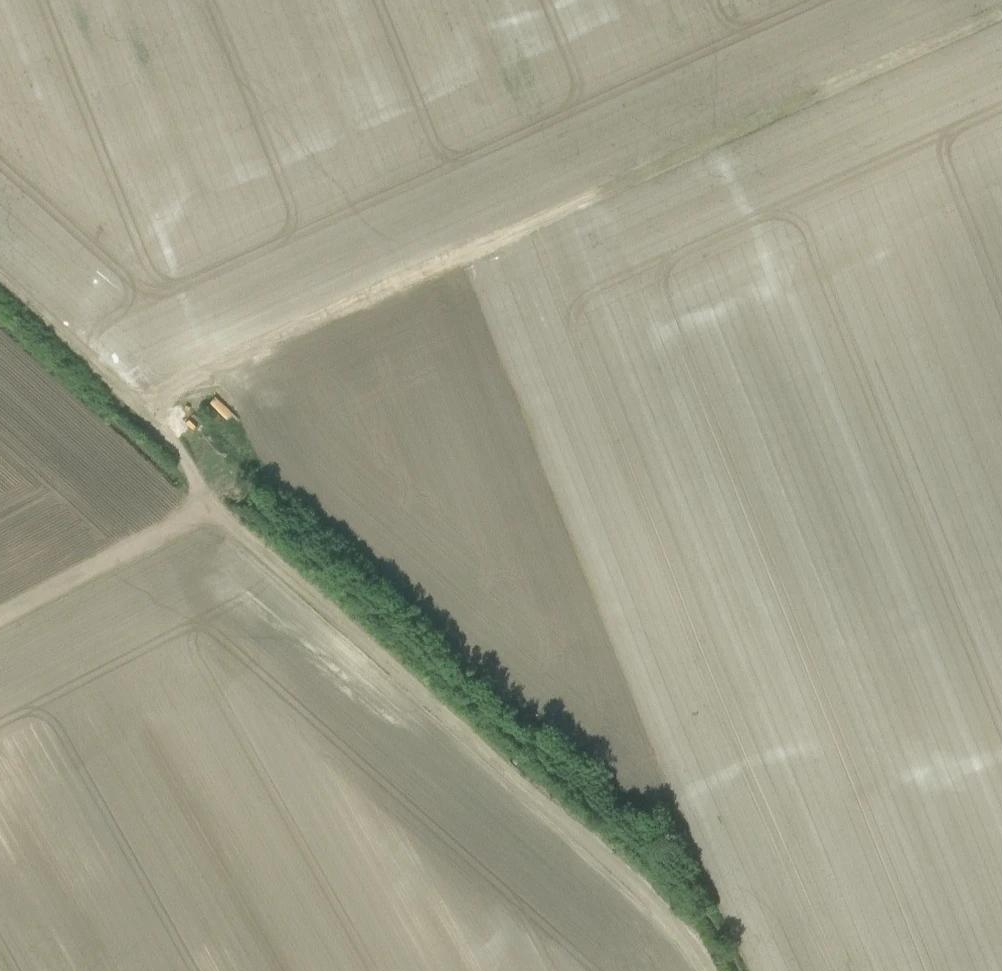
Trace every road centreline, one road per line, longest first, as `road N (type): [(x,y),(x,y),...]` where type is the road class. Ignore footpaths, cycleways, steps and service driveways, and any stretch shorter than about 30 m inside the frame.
road 1 (track): [(212,504),(706,937),(723,970)]
road 2 (track): [(212,504),(0,302)]
road 3 (track): [(0,616),(212,504)]

